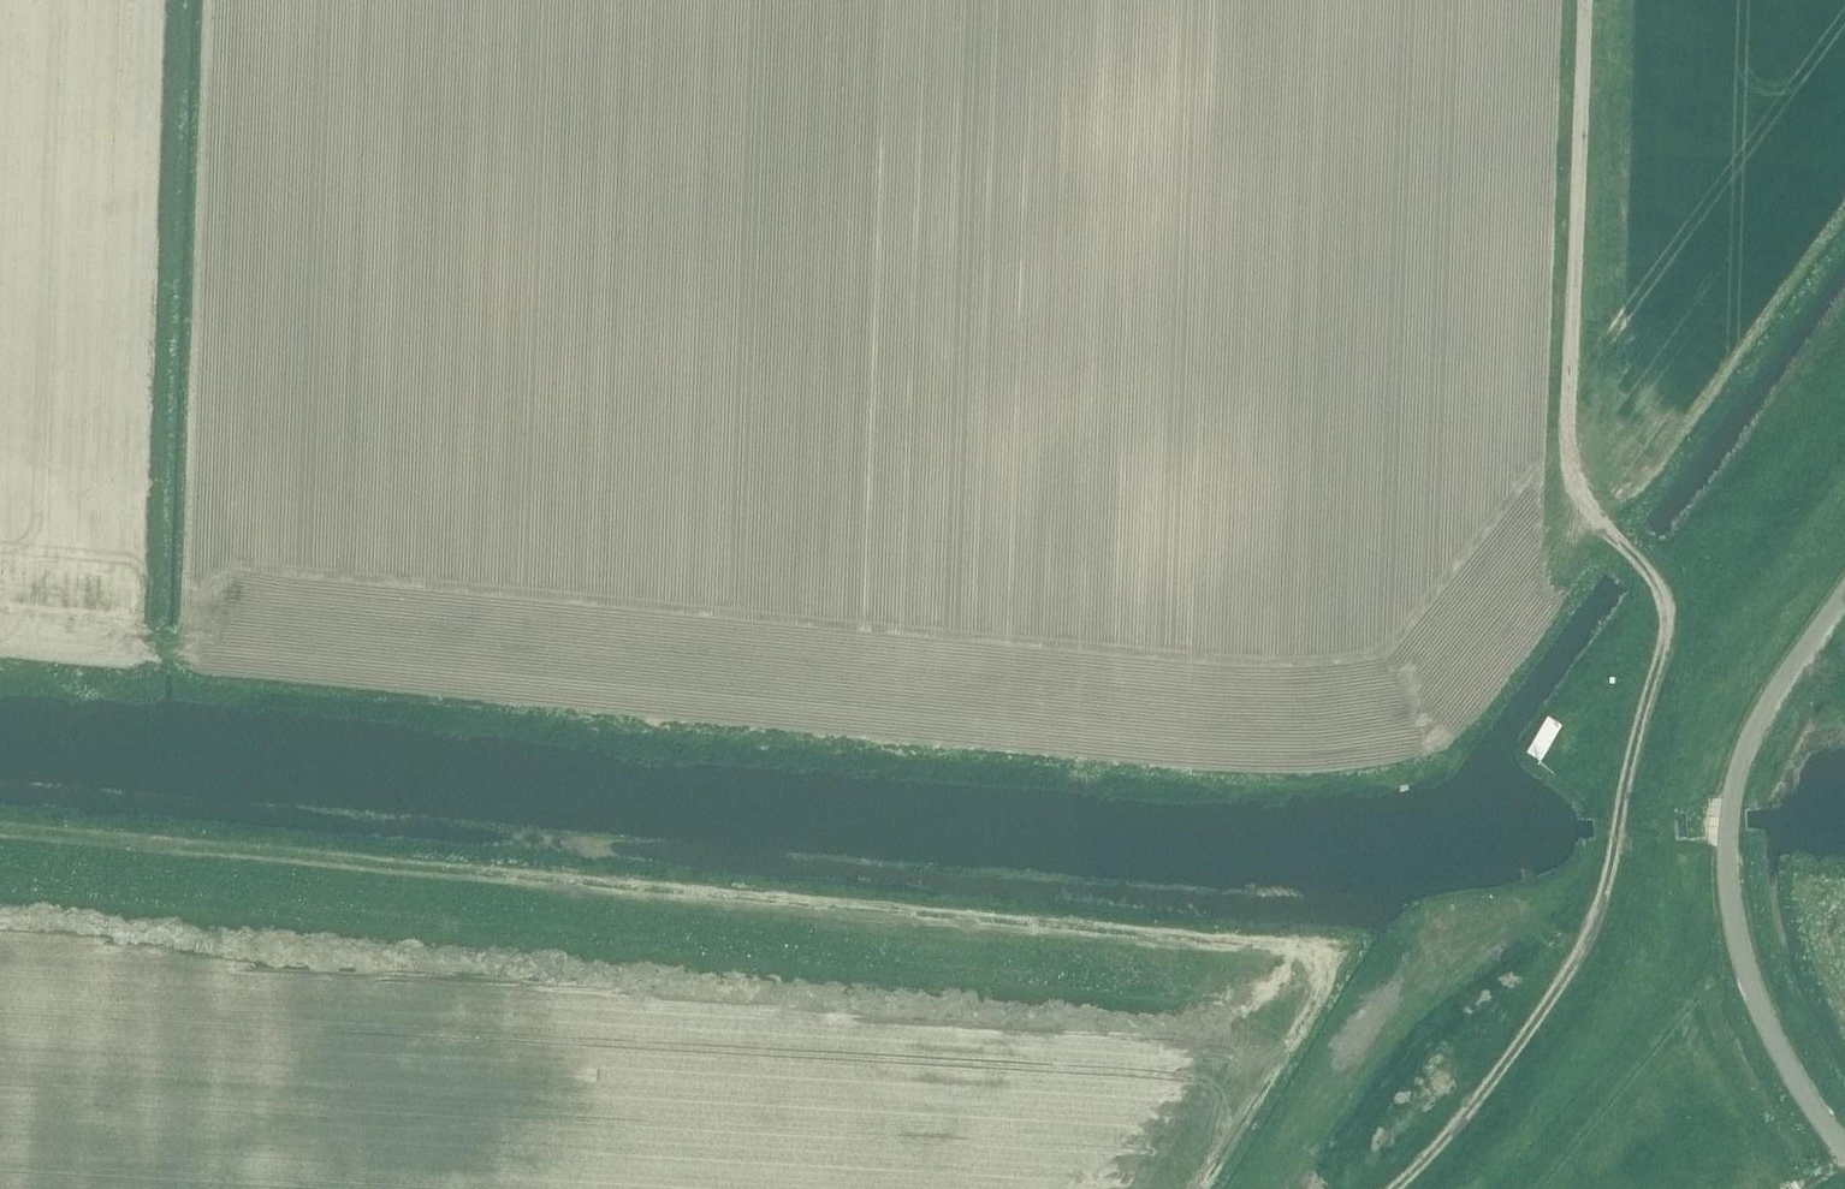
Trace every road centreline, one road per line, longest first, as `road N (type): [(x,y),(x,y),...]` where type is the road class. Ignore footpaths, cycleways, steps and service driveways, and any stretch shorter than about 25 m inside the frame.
road 1 (track): [(1401,1188),(1491,1099),(1558,1008),(1596,937),(1623,868),(1648,706),(1671,651),(1667,597),(1603,533),(1571,465),(1587,0)]
road 2 (unclassified): [(1844,1150),(1820,1129),(1746,986),(1728,868),(1736,772),(1760,711),(1844,585)]

